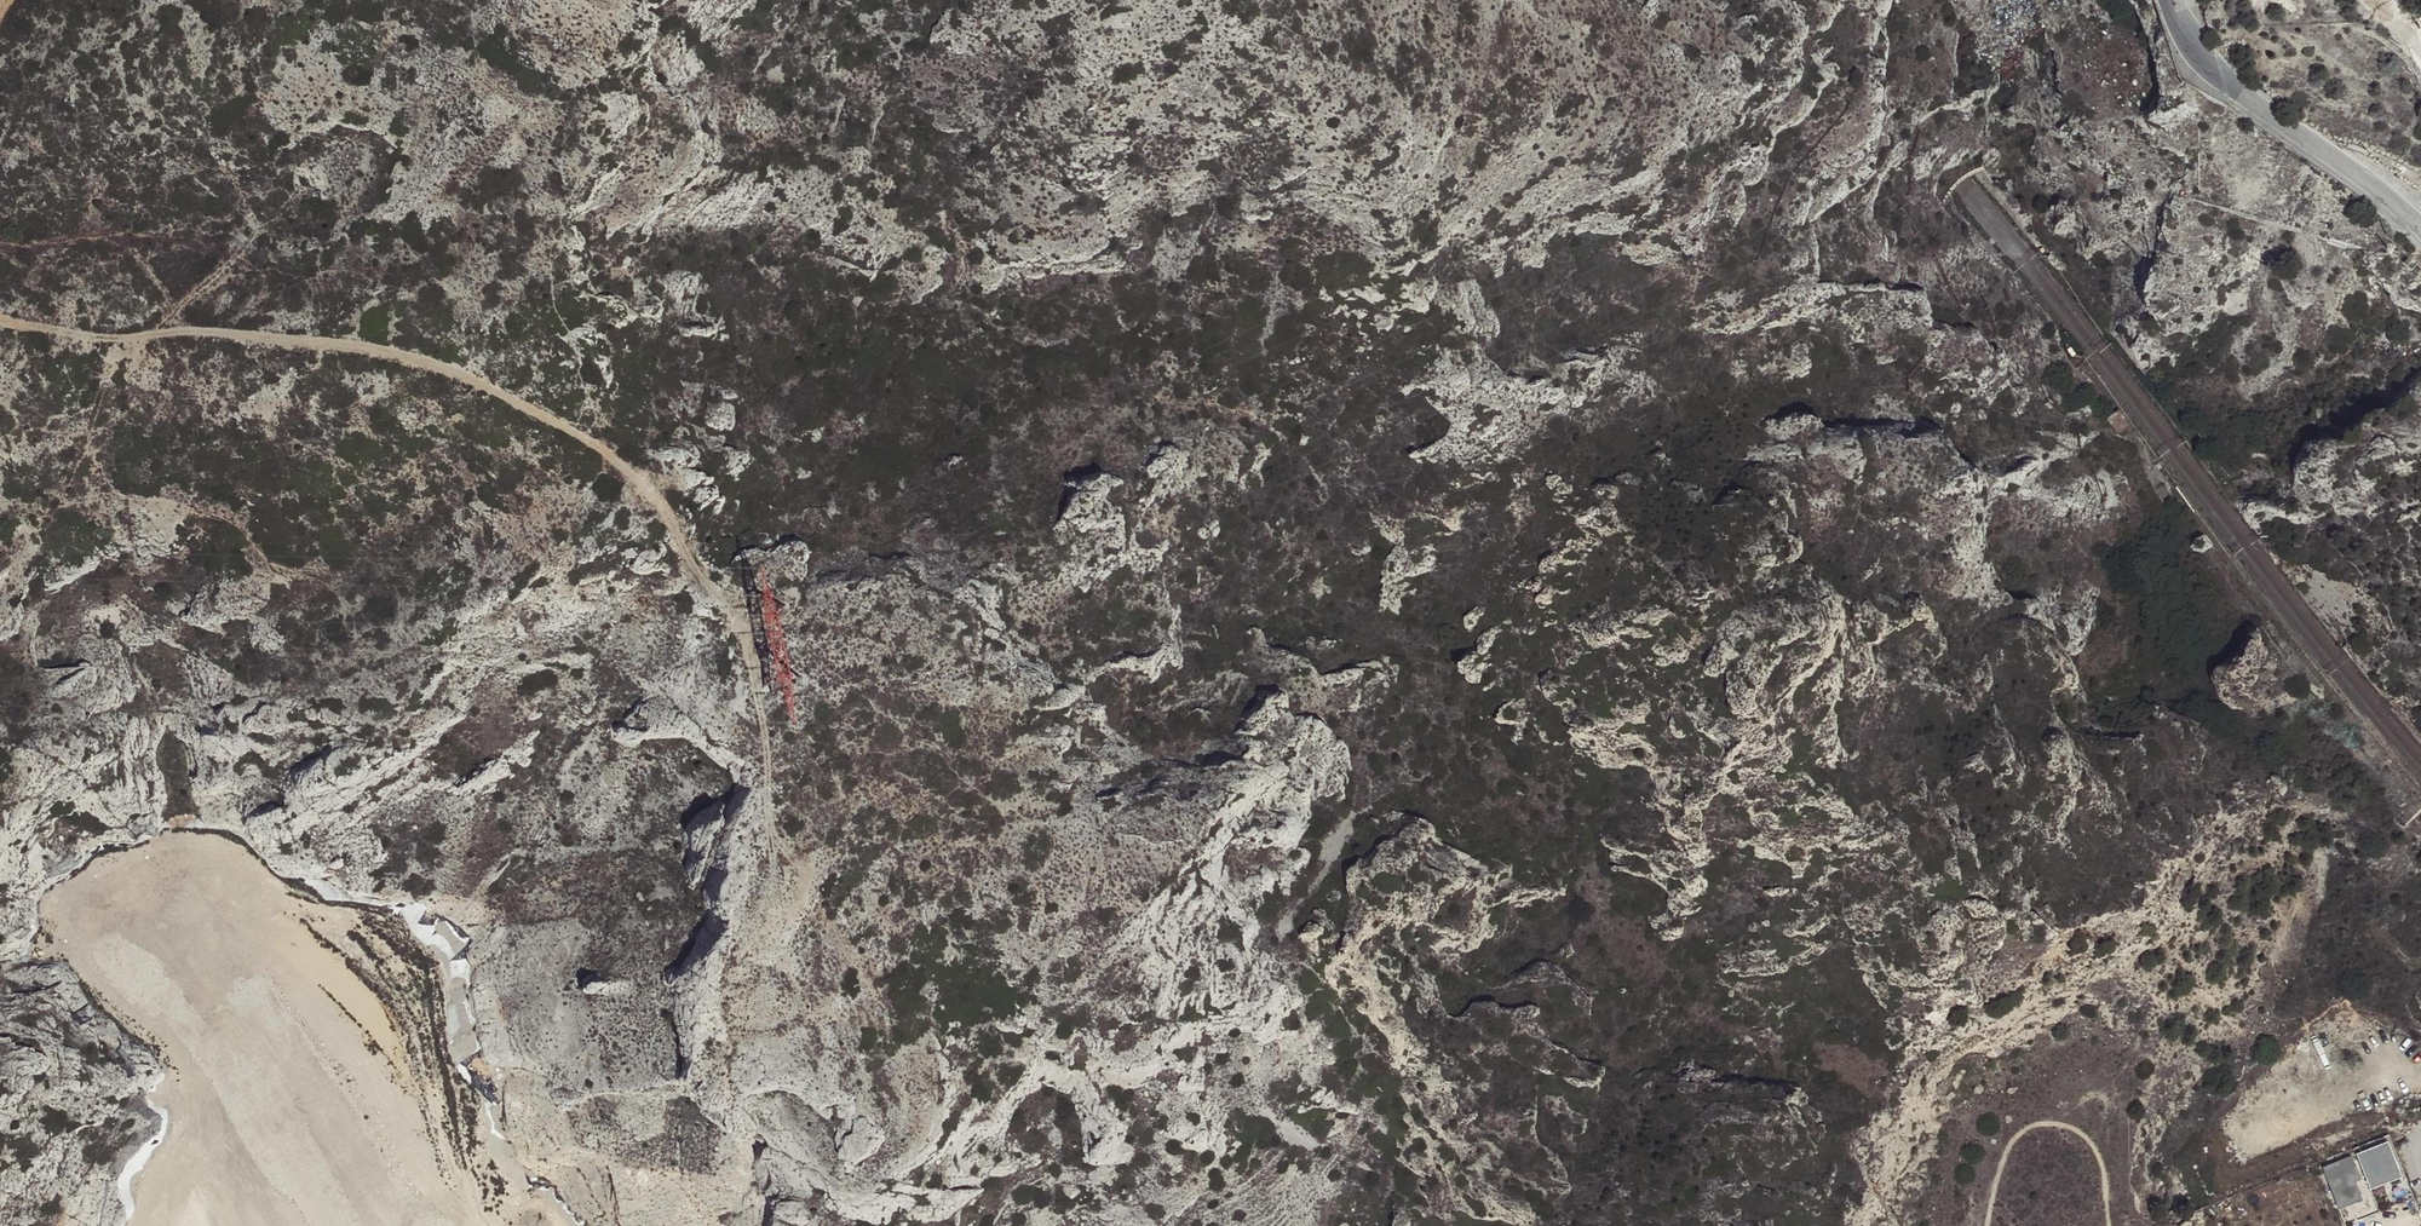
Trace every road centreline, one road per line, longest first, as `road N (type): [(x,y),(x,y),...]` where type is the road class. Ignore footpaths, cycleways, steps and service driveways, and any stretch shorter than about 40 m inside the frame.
road 1 (residential): [(2187,52),(2420,222)]

